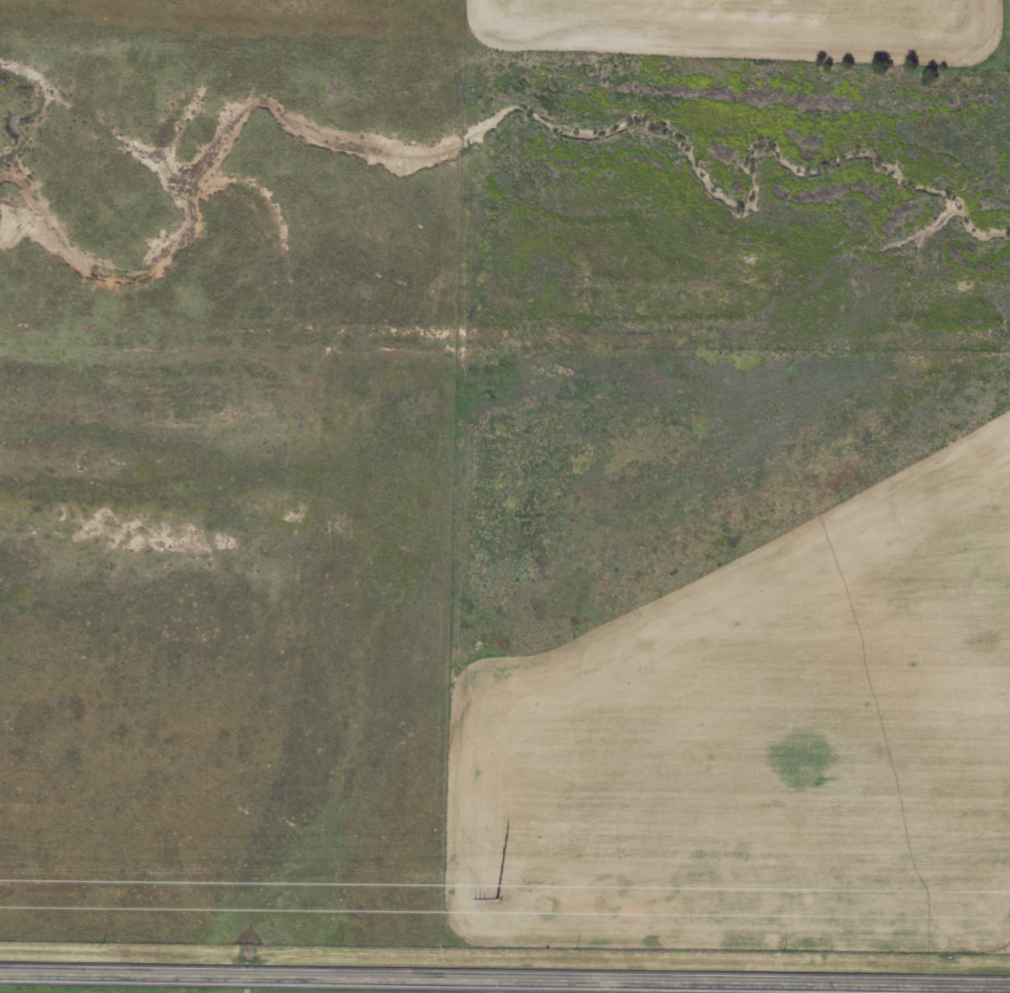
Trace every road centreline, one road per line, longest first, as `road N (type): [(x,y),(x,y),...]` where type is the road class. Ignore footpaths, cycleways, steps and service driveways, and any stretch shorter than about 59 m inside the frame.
road 1 (primary): [(1009,988),(0,975)]

